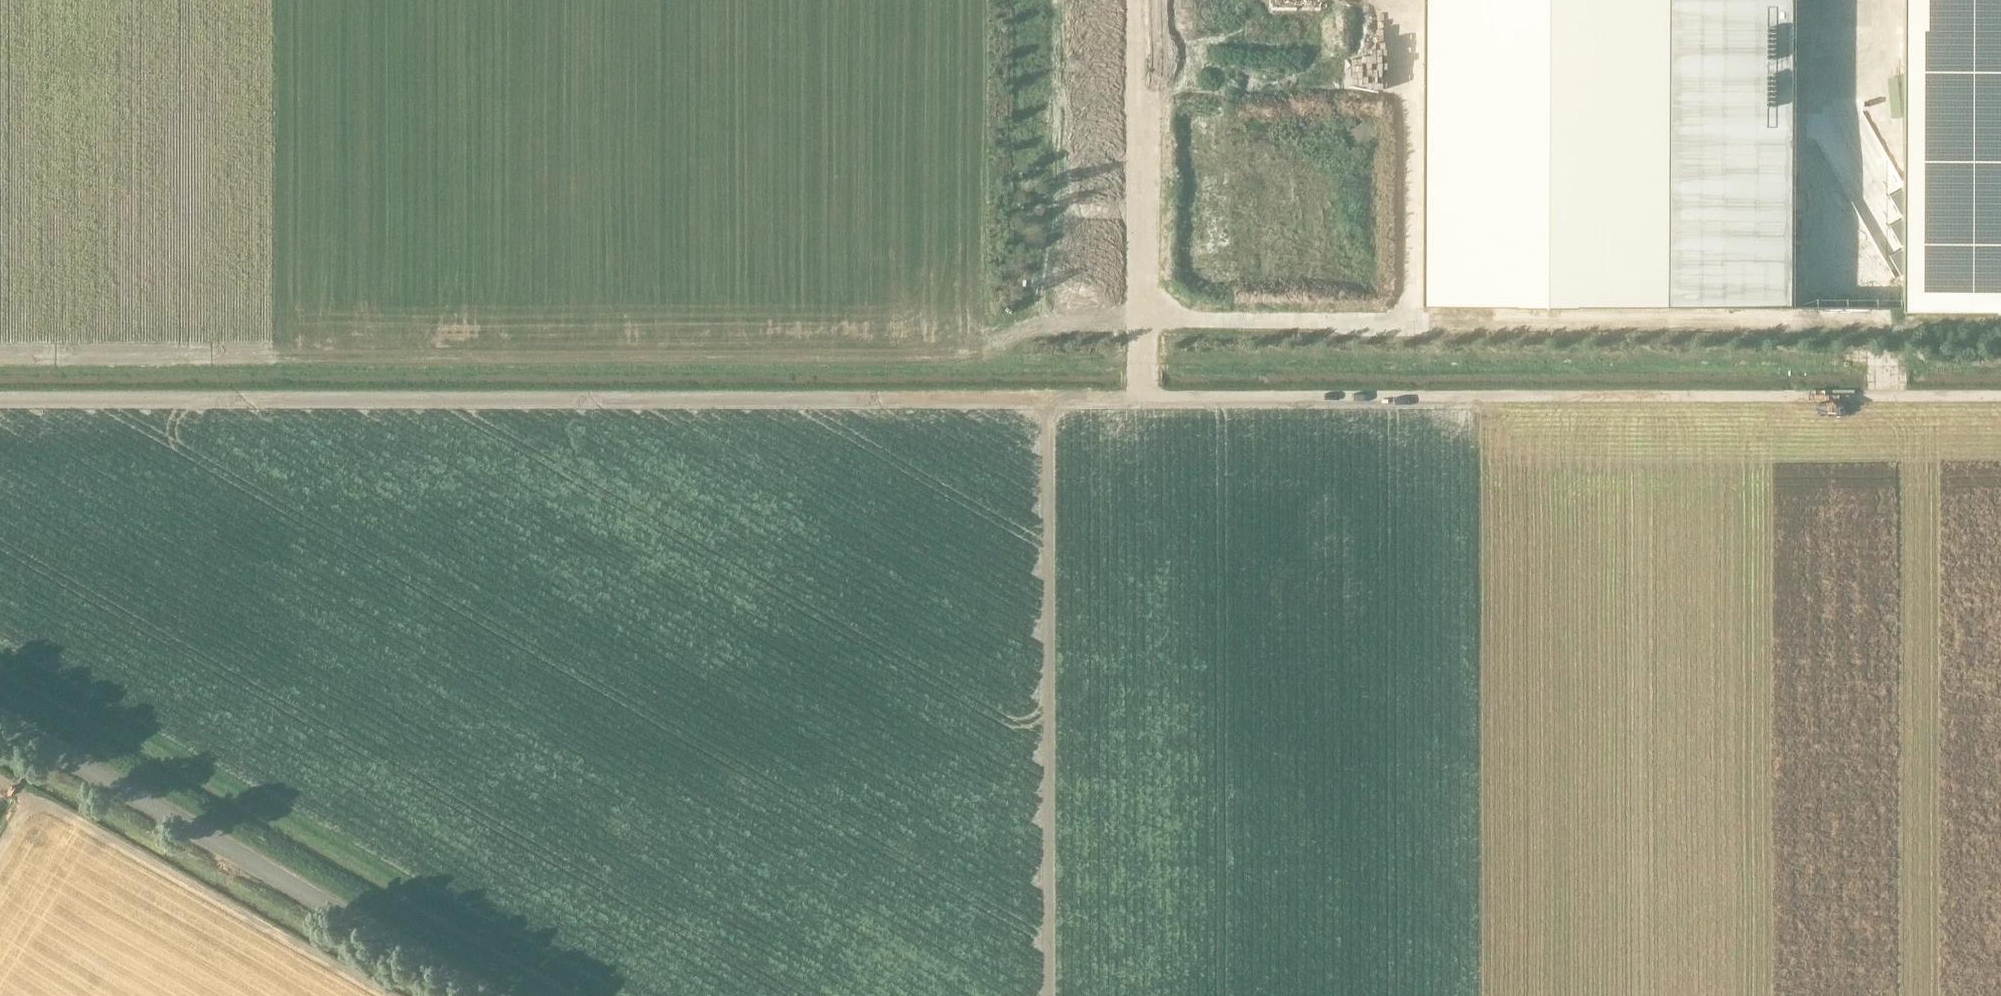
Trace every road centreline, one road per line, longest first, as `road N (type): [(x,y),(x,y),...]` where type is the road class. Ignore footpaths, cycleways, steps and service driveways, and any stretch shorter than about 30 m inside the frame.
road 1 (unclassified): [(488,995),(0,720)]

